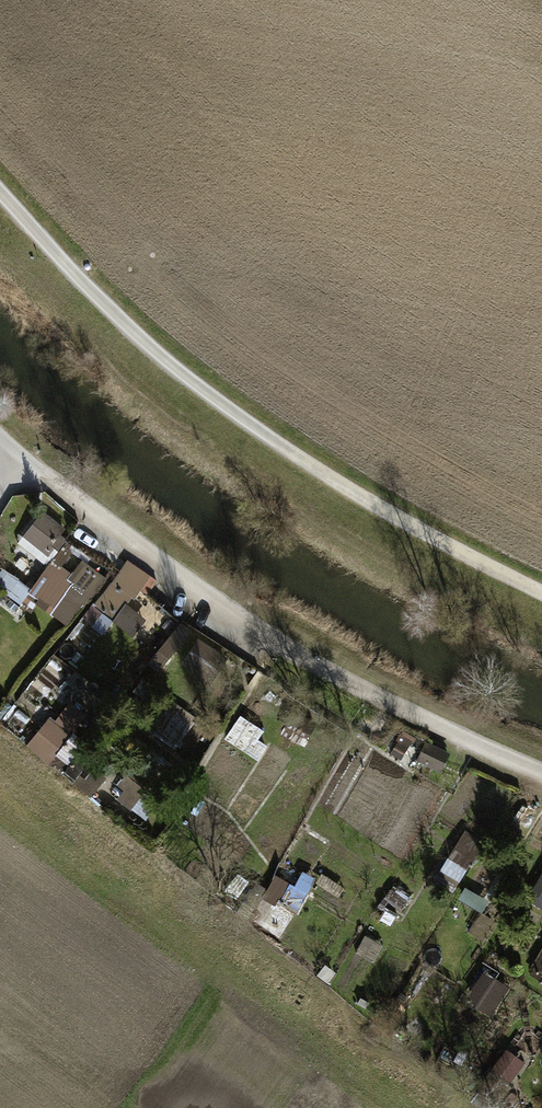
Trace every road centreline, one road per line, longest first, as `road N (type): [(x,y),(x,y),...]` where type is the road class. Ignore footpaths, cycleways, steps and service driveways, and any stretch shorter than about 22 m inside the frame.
road 1 (track): [(0,192),(86,286),(208,394),(376,506),(541,592)]
road 2 (track): [(541,772),(358,689),(244,625),(22,461)]

